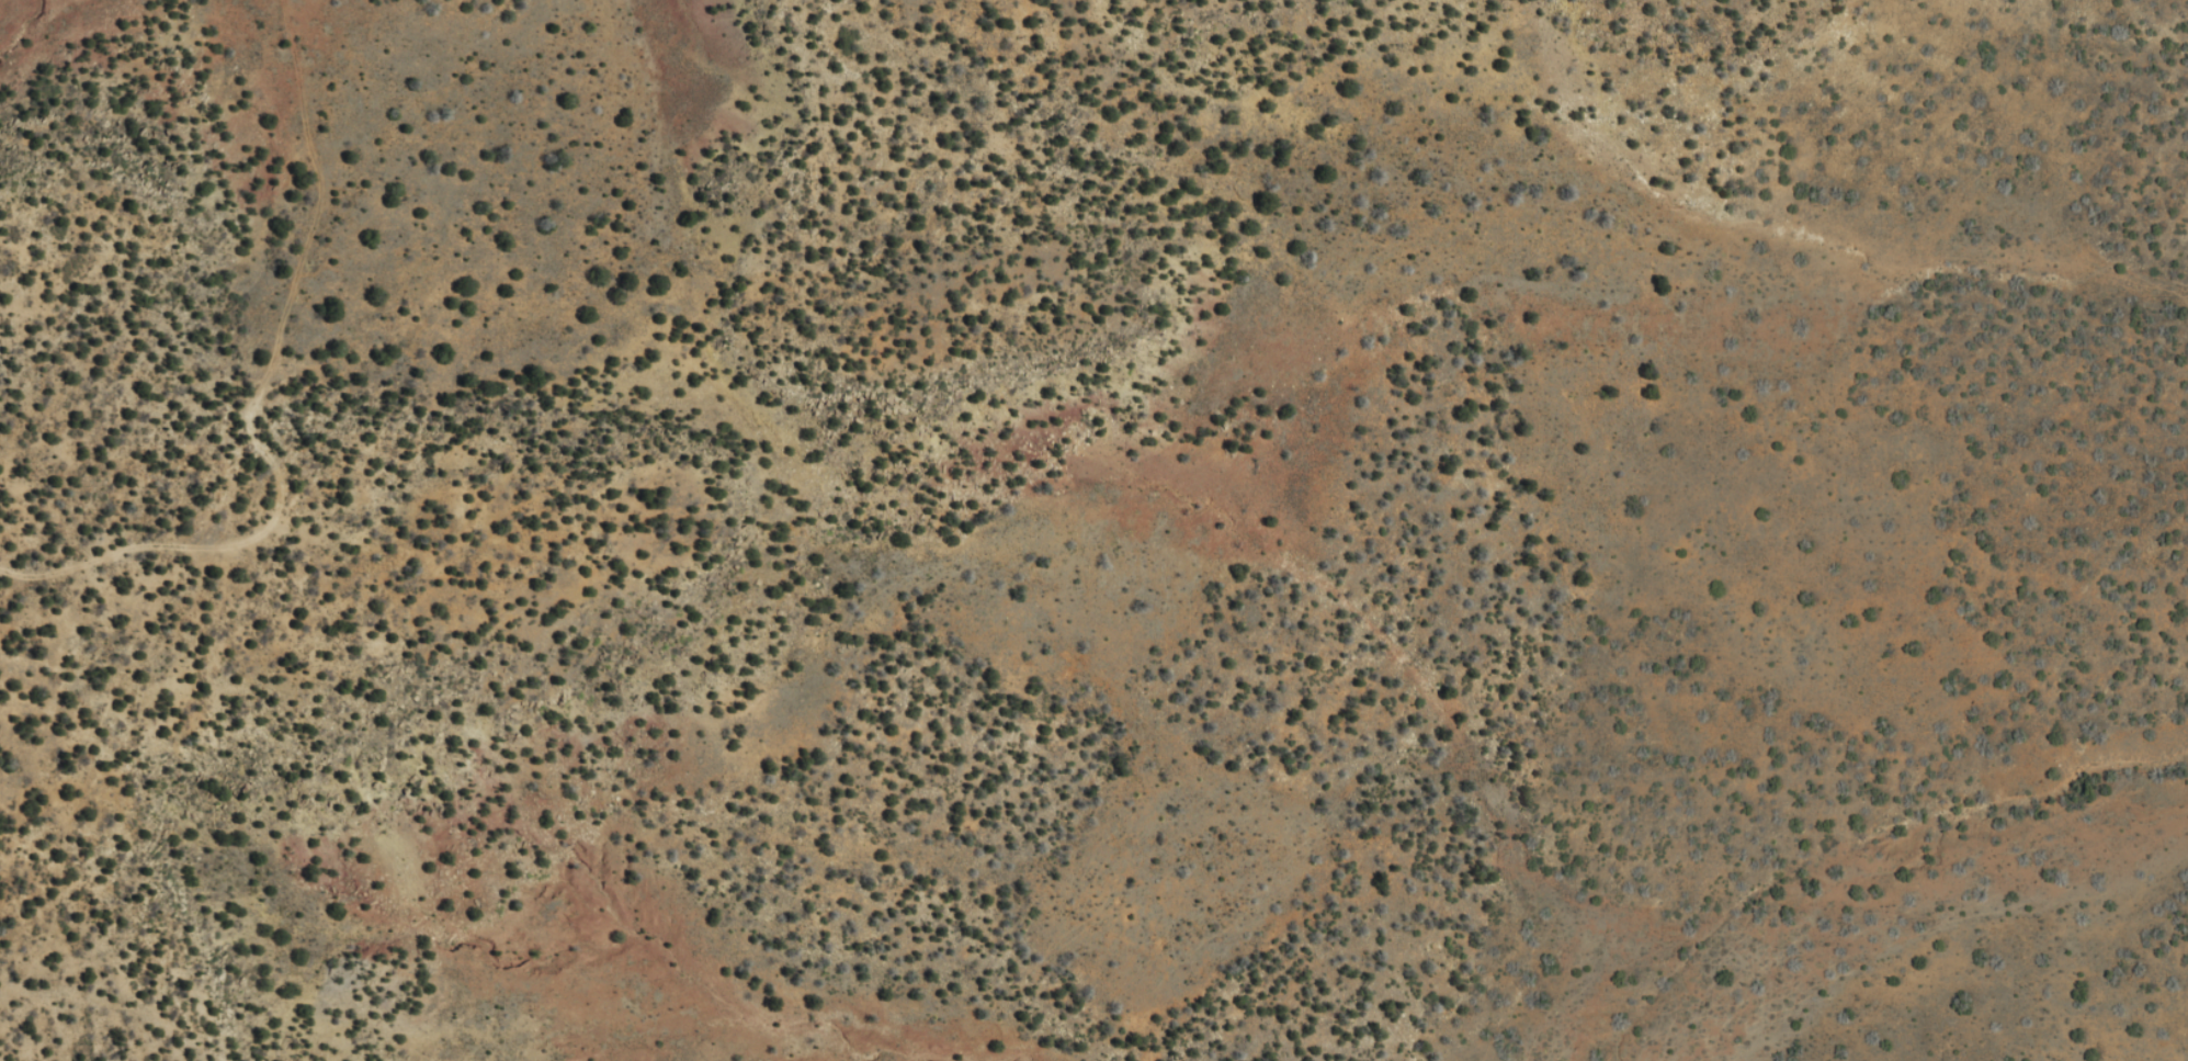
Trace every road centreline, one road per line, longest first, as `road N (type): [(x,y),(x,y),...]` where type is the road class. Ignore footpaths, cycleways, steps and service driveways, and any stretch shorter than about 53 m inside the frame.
road 1 (residential): [(0,551),(242,542),(265,519),(271,267),(299,117),(299,0)]

